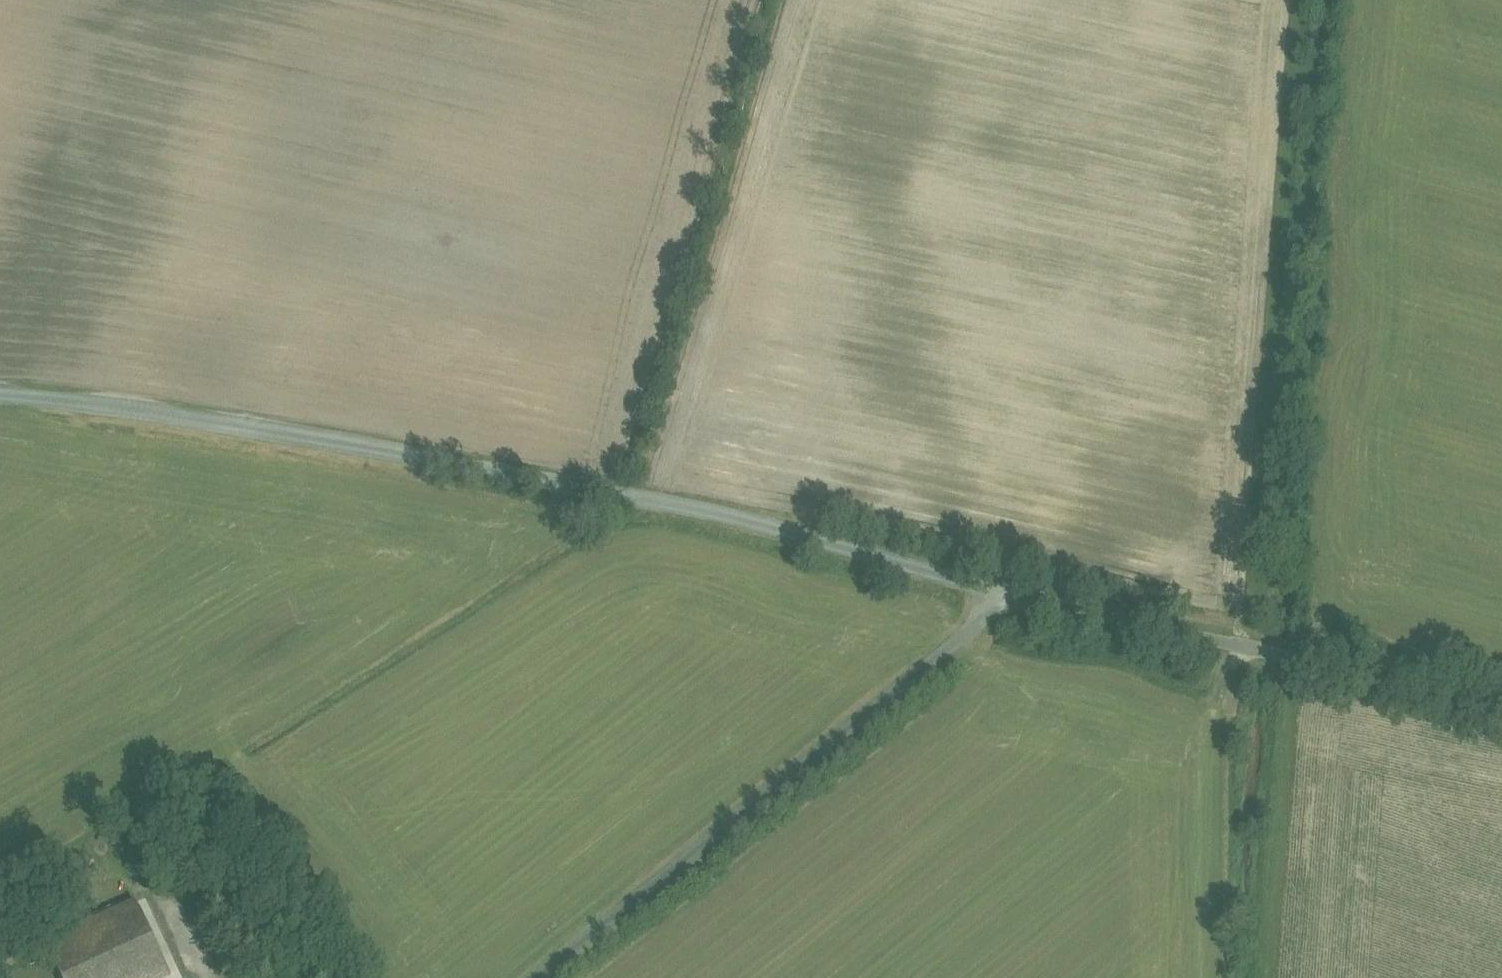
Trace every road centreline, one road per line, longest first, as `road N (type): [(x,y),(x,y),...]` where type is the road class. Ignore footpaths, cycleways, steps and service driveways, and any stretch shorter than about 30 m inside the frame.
road 1 (unclassified): [(0,396),(202,423),(708,511),(1009,592)]
road 2 (track): [(1009,592),(531,977)]
road 3 (unclassified): [(1501,712),(1009,592)]

